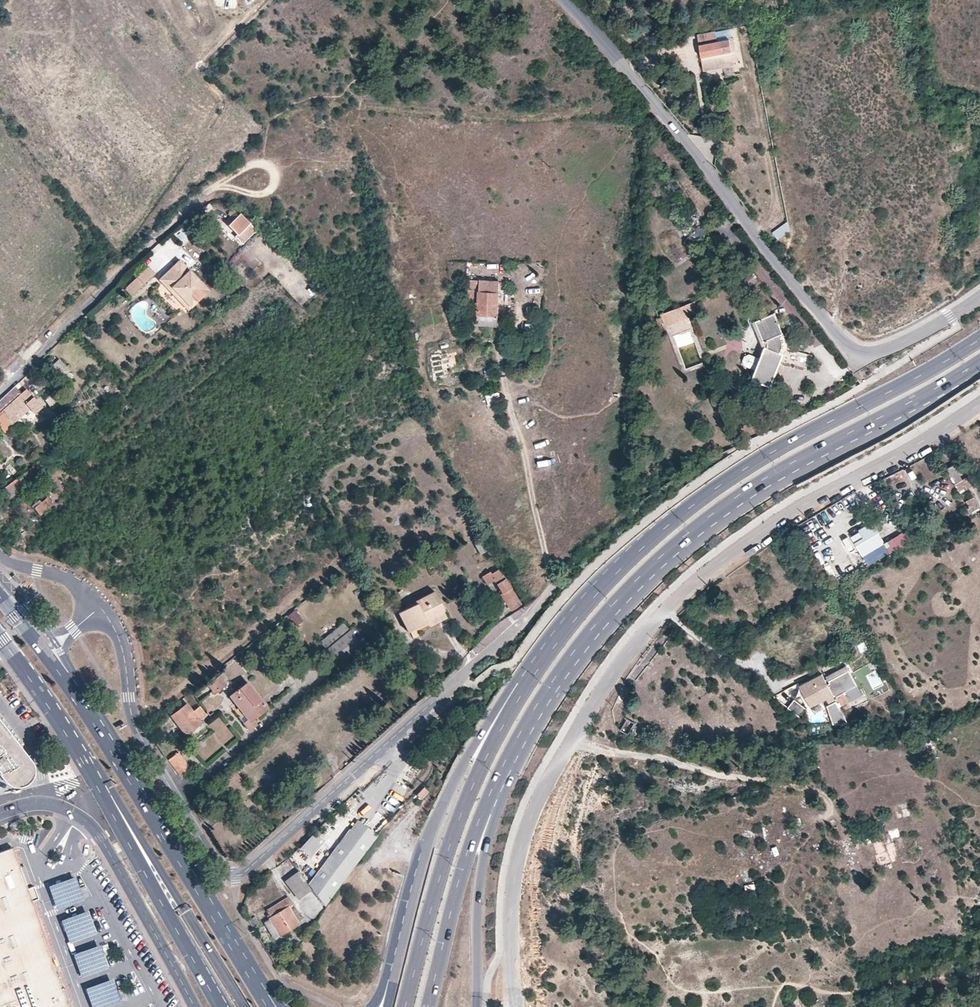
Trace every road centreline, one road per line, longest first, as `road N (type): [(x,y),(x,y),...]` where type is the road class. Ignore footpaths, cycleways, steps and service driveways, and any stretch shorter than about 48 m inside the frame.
road 1 (unclassified): [(517,1006),(513,888),(521,844),(595,699),(646,630),(781,516),(979,404)]
road 2 (residential): [(553,585),(461,678),(235,876),(221,871),(140,736),(123,646),(101,607)]
road 3 (primary): [(518,748),(593,634),(694,538),(766,485),(979,365)]
road 4 (residential): [(979,296),(873,353),(846,345),(562,0)]
road 5 (primary): [(979,339),(712,490),(645,544),(554,641)]
road 6 (primary): [(554,641),(460,817),(403,1006)]
road 7 (primary): [(217,918),(76,696),(0,598)]
road 8 (primary): [(554,641),(507,692),(453,785),(406,920)]
road 9 (primary): [(81,746),(243,1006)]
road 10 (residential): [(192,1006),(95,830),(50,805),(0,814)]
road 11 (primary): [(81,746),(220,1006)]
road 12 (residential): [(0,392),(206,194)]
road 13 (primary): [(429,1006),(472,844),(518,748)]
road 14 (primary): [(477,1006),(483,867),(518,748)]
road 15 (track): [(553,585),(505,379)]
road 16 (primary): [(0,641),(81,746)]
road 17 (track): [(206,194),(247,166),(267,165),(274,182),(267,191),(241,193)]

